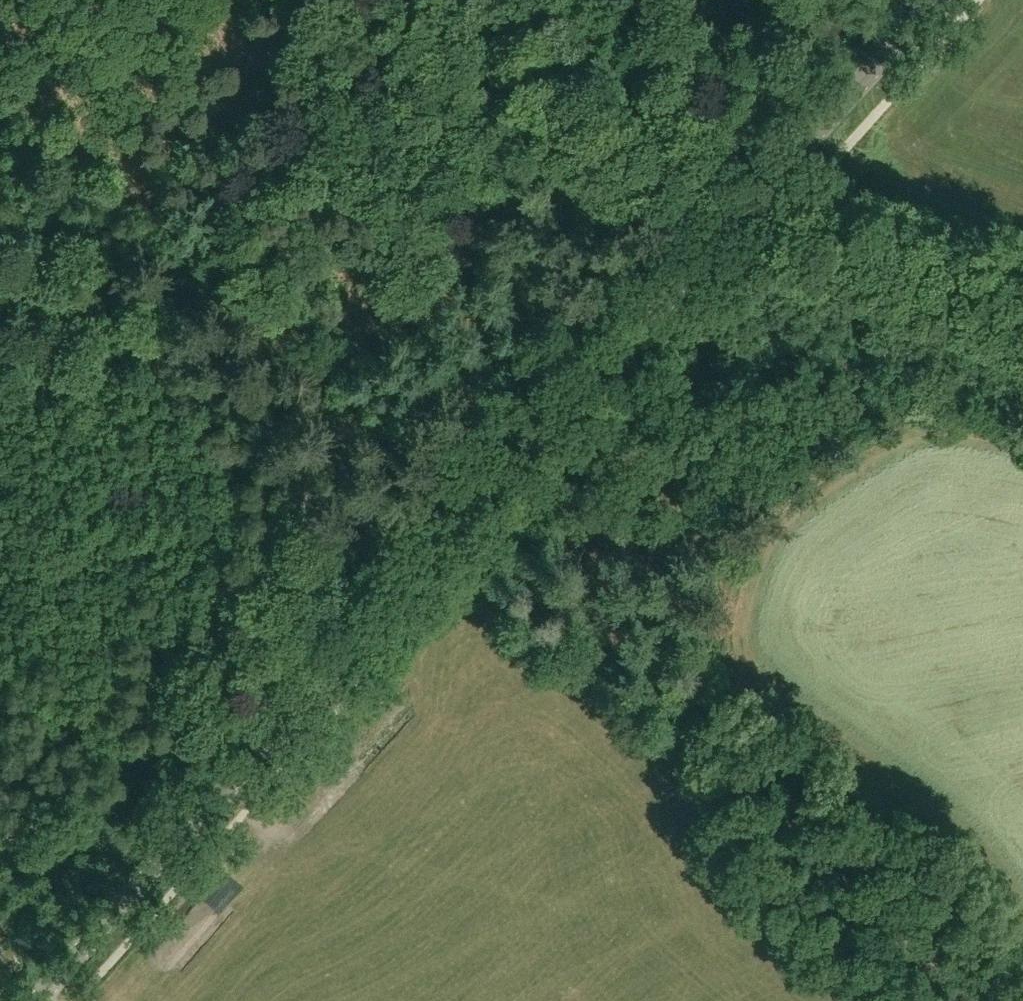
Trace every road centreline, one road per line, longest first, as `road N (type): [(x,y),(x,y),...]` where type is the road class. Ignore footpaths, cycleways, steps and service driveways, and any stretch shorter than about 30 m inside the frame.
road 1 (tertiary): [(36,1000),(935,0)]

